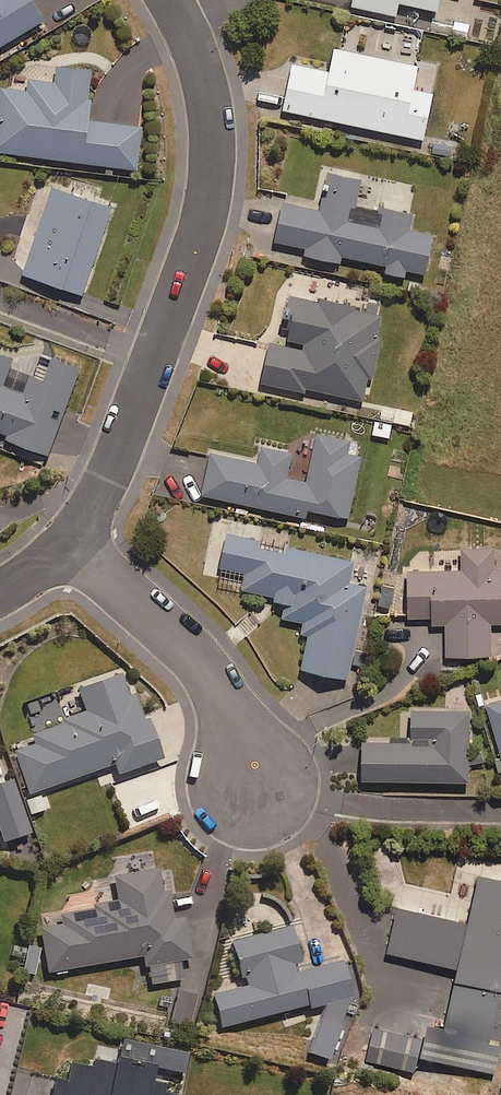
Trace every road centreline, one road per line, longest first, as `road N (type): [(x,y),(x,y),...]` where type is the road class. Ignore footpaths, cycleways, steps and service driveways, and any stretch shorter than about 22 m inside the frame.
road 1 (residential): [(71,543),(104,490),(157,353),(202,228),(213,172),(206,79),(170,0)]
road 2 (residential): [(251,787),(218,689),(185,647),(71,543)]

